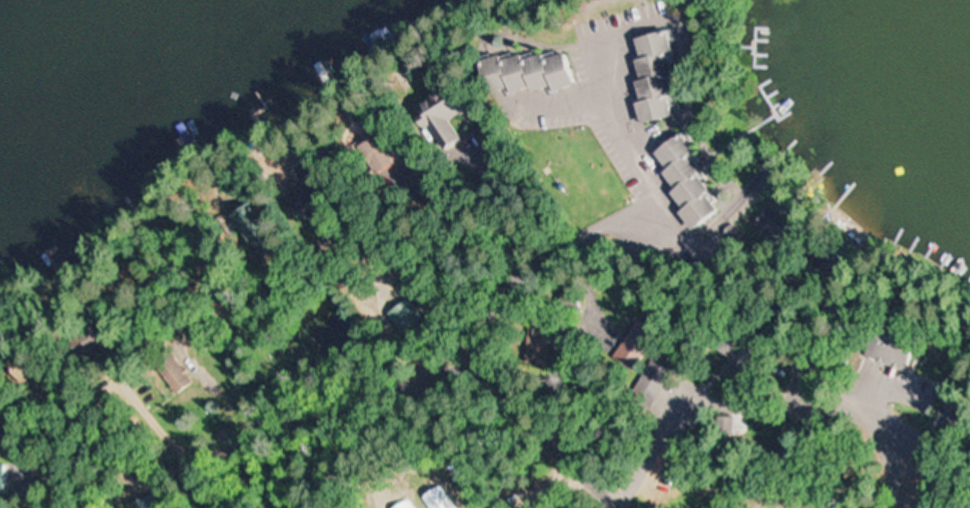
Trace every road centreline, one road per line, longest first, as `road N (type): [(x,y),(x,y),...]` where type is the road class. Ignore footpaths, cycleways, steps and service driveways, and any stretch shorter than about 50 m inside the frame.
road 1 (residential): [(620,507),(520,400),(475,368),(262,434),(74,507)]
road 2 (residential): [(516,397),(561,313),(607,268),(646,267),(684,291),(692,308),(690,368),(618,504)]

